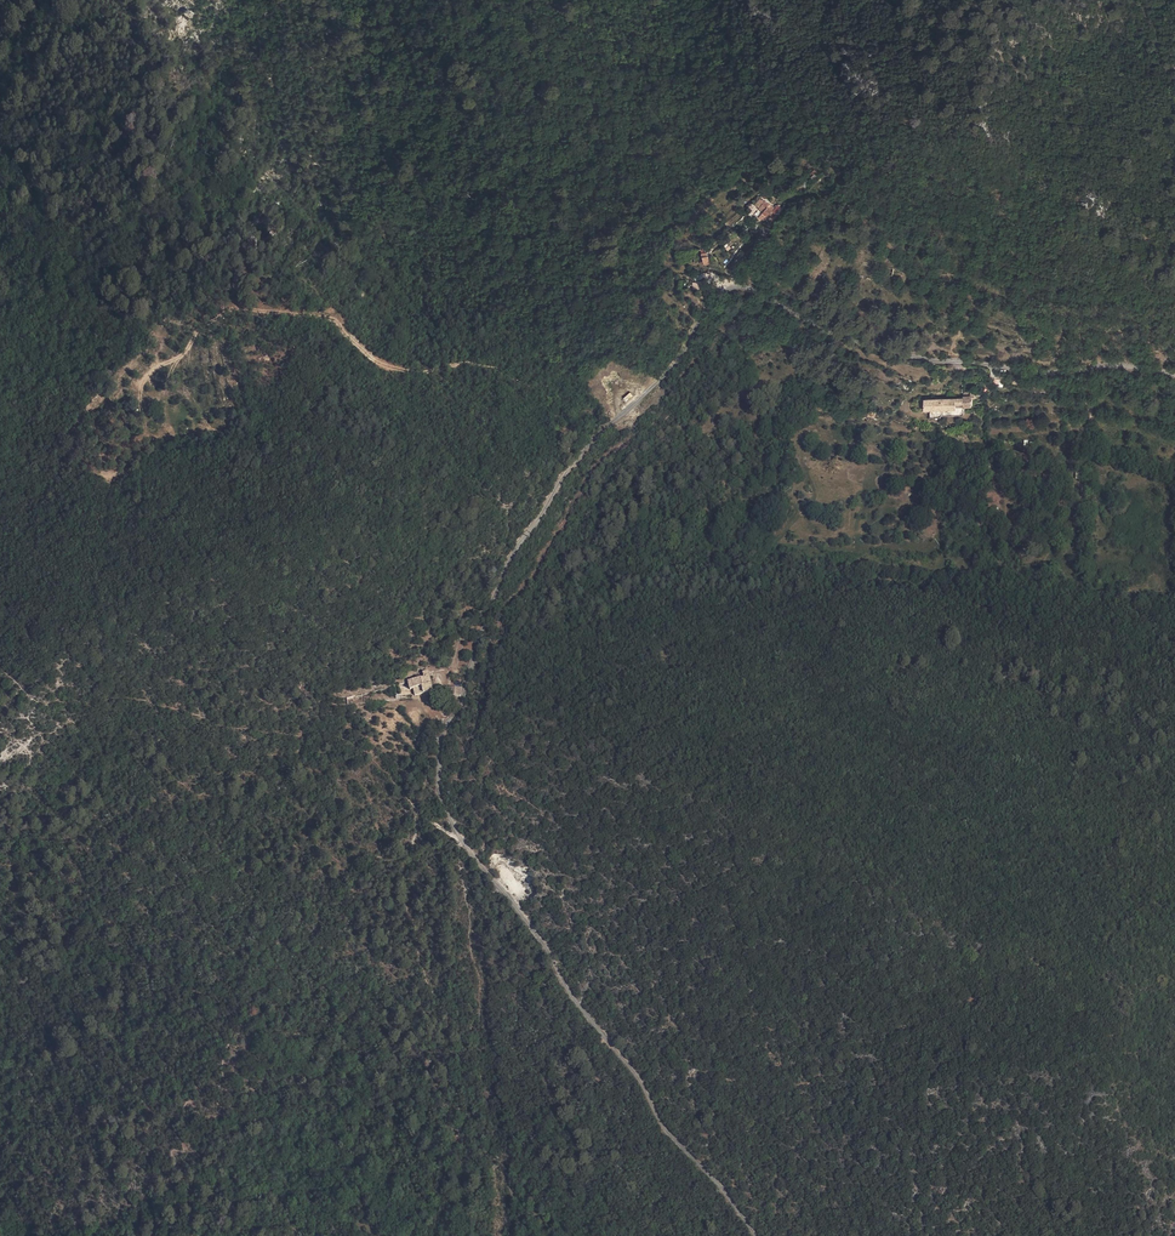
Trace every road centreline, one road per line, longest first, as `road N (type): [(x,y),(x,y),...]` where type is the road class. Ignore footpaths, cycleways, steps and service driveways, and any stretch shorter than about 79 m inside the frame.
road 1 (unclassified): [(755,1235),(663,1126),(634,1070),(565,985),(446,807),(440,745),(509,560),(567,470),(679,359),(700,319),(738,287),(850,339),(924,359),(1027,372),(1113,365),(1174,375)]
road 2 (track): [(139,383),(152,366),(188,350),(197,330),(263,309),(327,315),(387,367),(493,367)]

